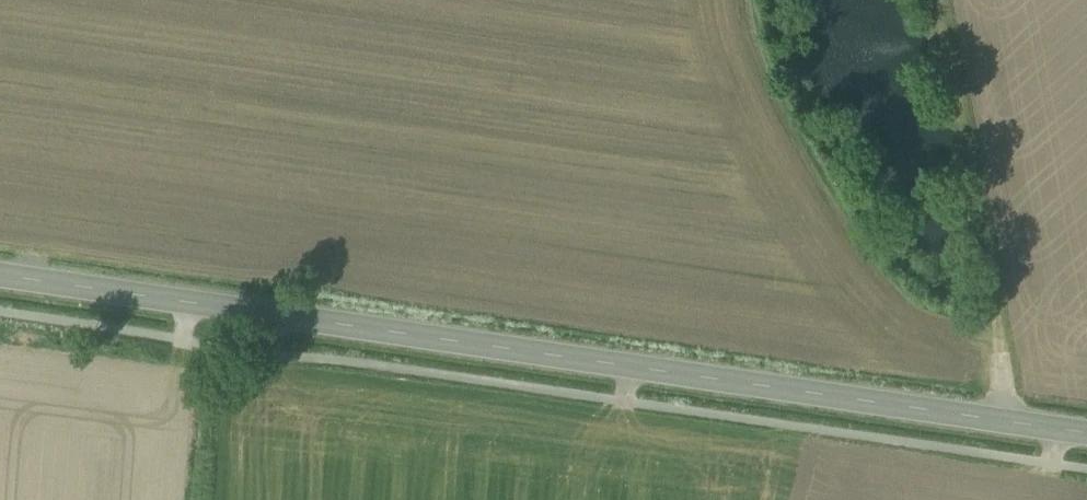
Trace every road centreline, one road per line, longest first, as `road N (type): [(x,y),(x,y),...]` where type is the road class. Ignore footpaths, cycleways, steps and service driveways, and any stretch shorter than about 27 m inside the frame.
road 1 (secondary): [(1086,433),(0,276)]

